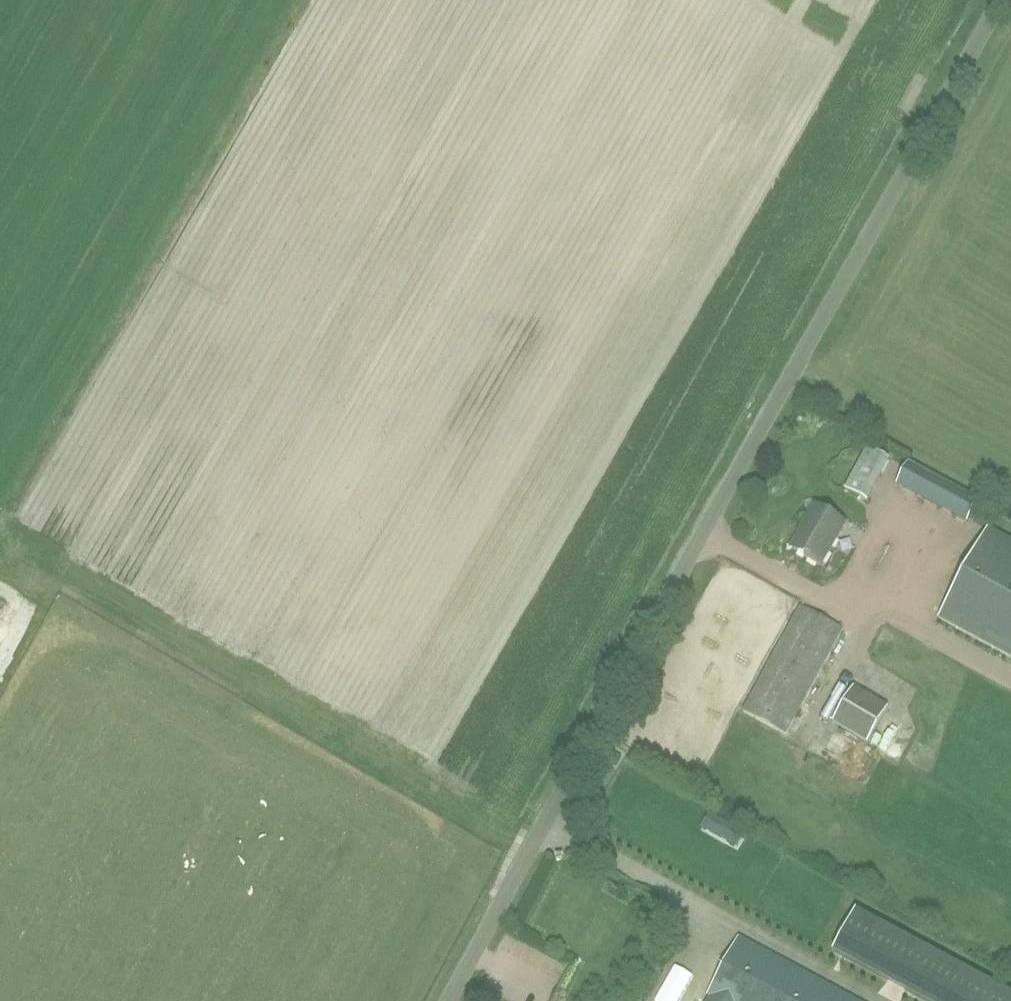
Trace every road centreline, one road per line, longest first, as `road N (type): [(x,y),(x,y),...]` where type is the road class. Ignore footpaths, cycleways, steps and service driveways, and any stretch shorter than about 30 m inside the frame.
road 1 (unclassified): [(448,1000),(999,0)]

